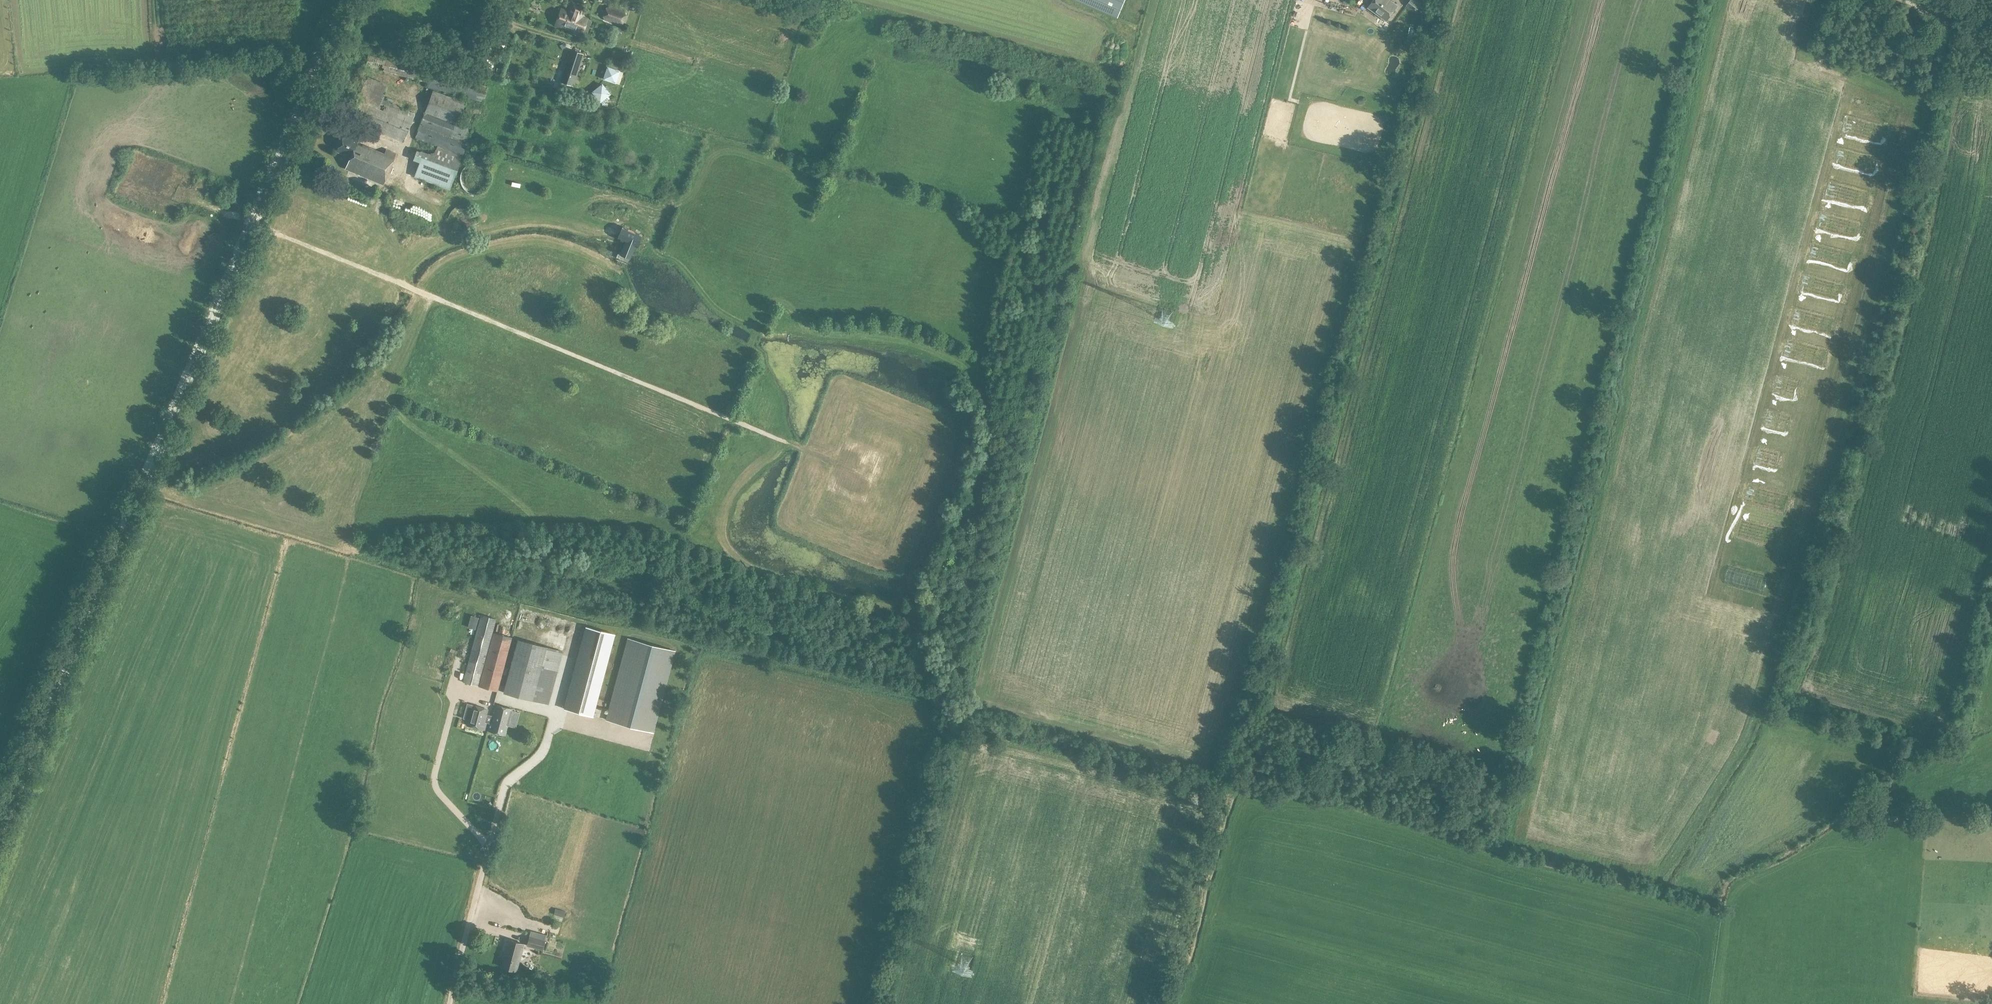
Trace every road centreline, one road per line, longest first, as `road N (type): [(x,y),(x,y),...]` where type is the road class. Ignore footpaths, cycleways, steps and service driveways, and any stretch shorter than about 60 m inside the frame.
road 1 (tertiary): [(0,817),(342,0)]
road 2 (track): [(249,220),(831,459),(845,469),(846,480)]

